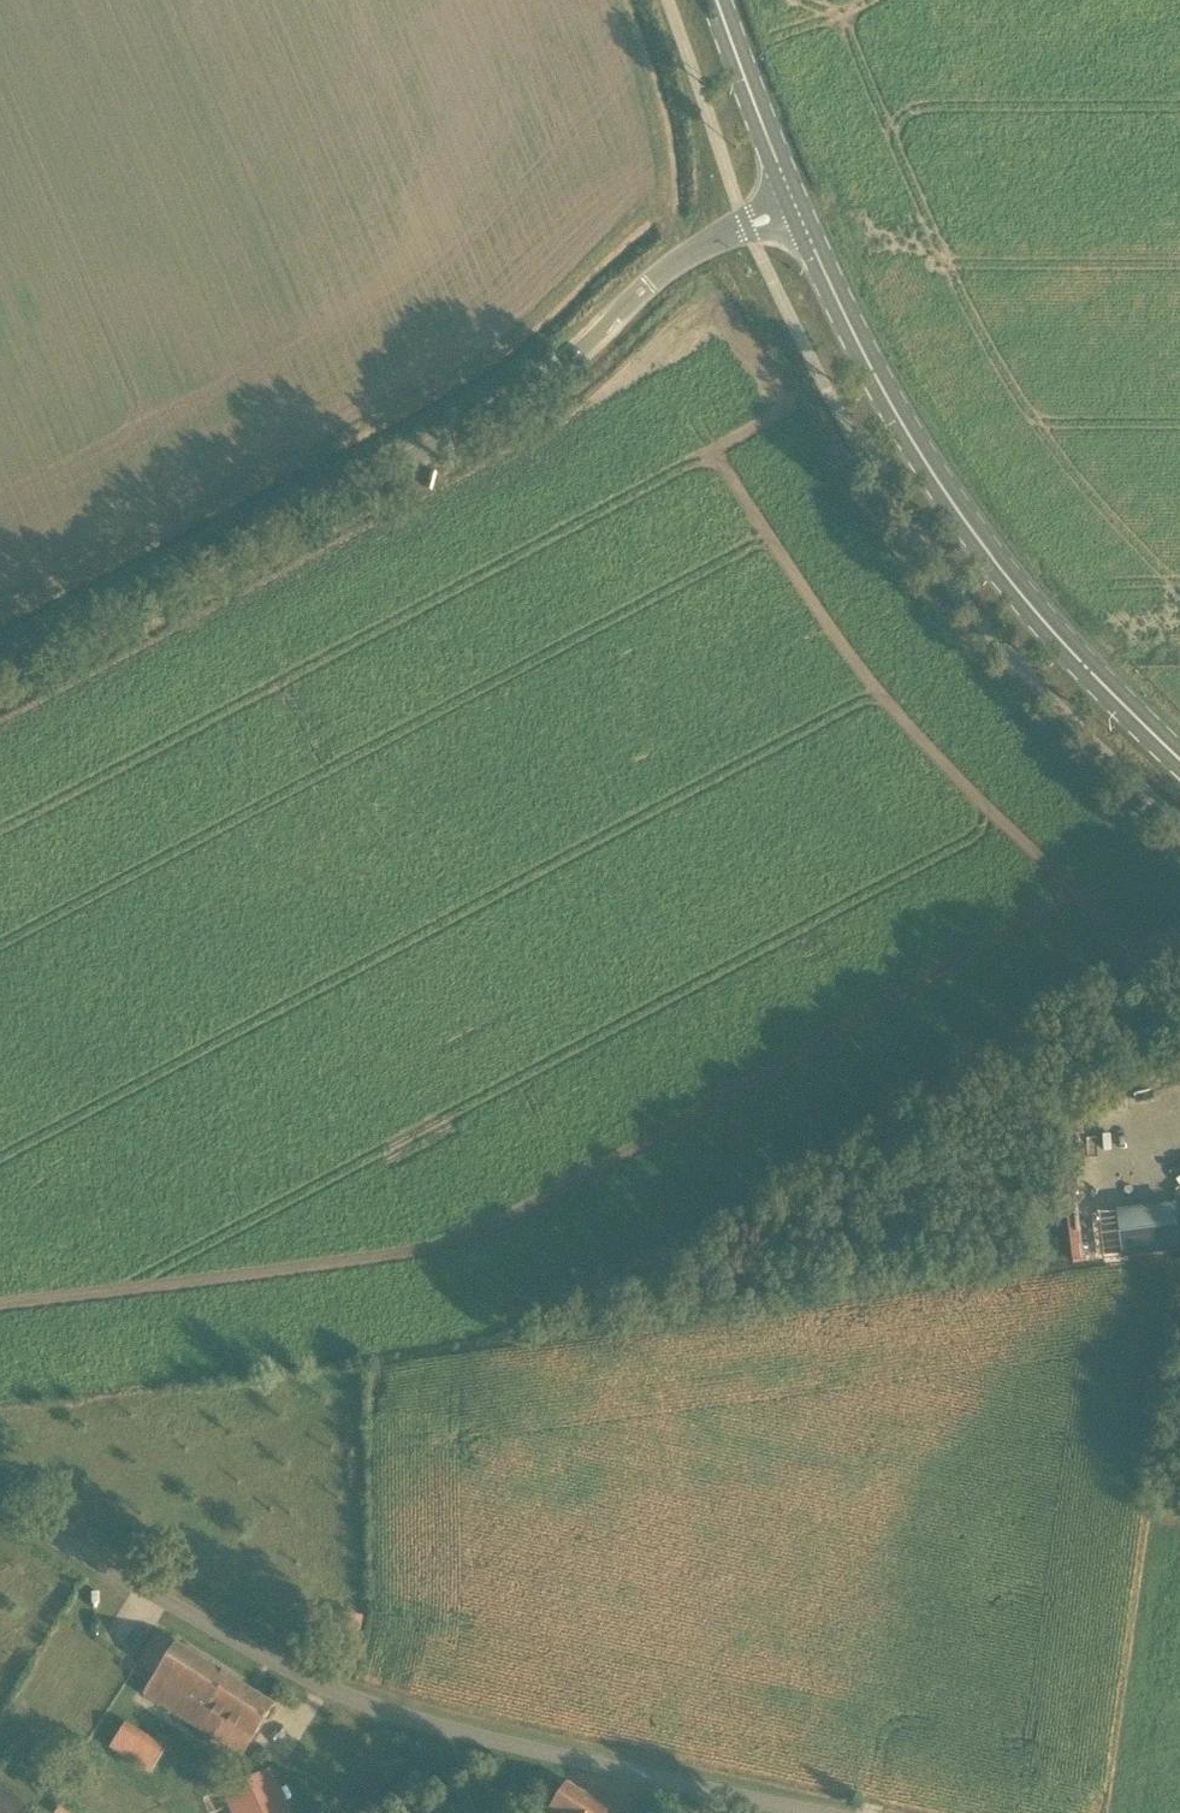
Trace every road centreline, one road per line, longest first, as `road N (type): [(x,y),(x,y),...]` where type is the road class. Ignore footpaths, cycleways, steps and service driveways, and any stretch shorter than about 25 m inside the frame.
road 1 (unclassified): [(0,681),(155,589),(505,409),(650,286),(790,204)]
road 2 (unclassified): [(787,1812),(411,1727),(229,1648),(0,1513)]
road 3 (primary): [(1179,759),(1007,583),(926,470),(790,204)]
road 4 (primary): [(790,204),(715,0)]

